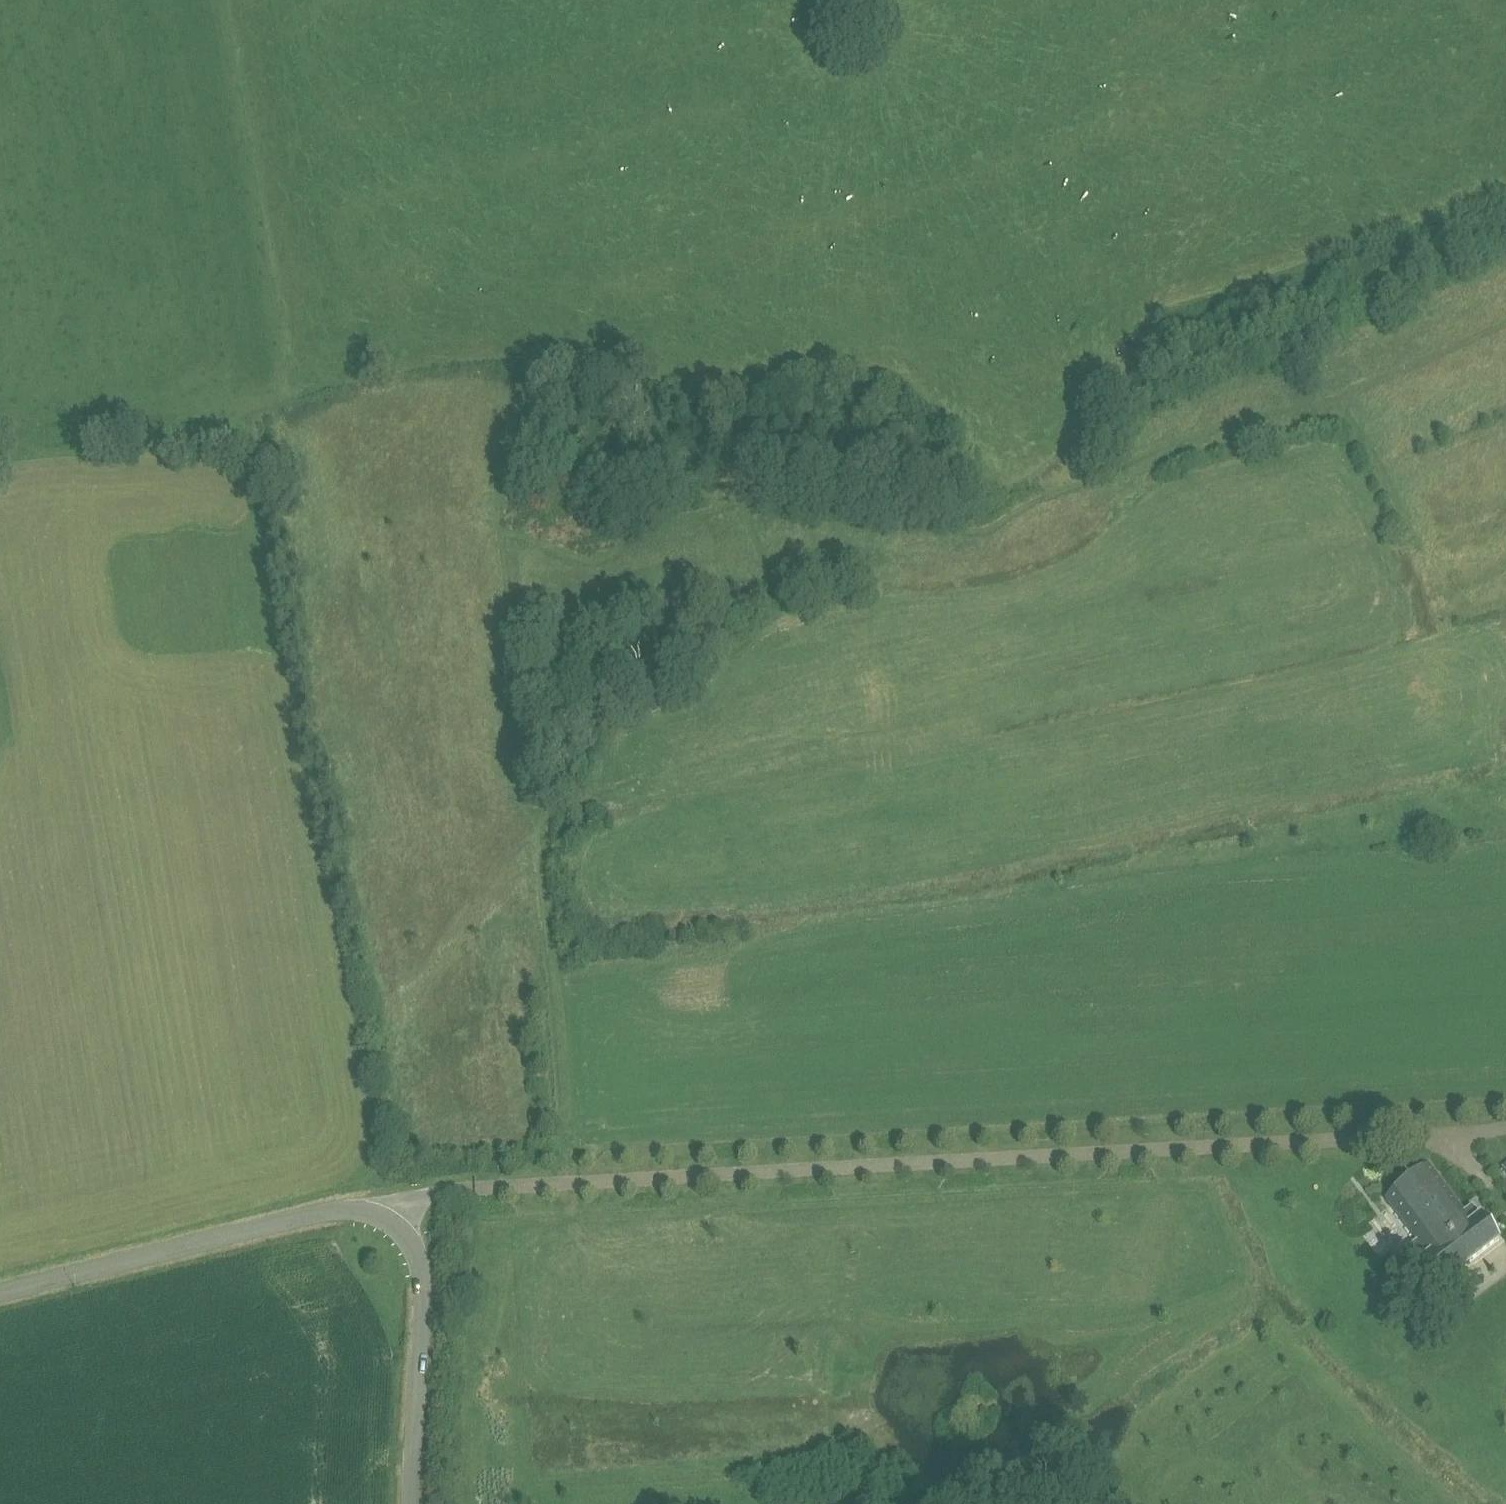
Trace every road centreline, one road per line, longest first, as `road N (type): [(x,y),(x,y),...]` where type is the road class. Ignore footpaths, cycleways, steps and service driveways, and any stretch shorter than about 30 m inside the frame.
road 1 (unclassified): [(412,1503),(423,1281),(417,1253),(379,1219),(323,1214),(0,1294)]

